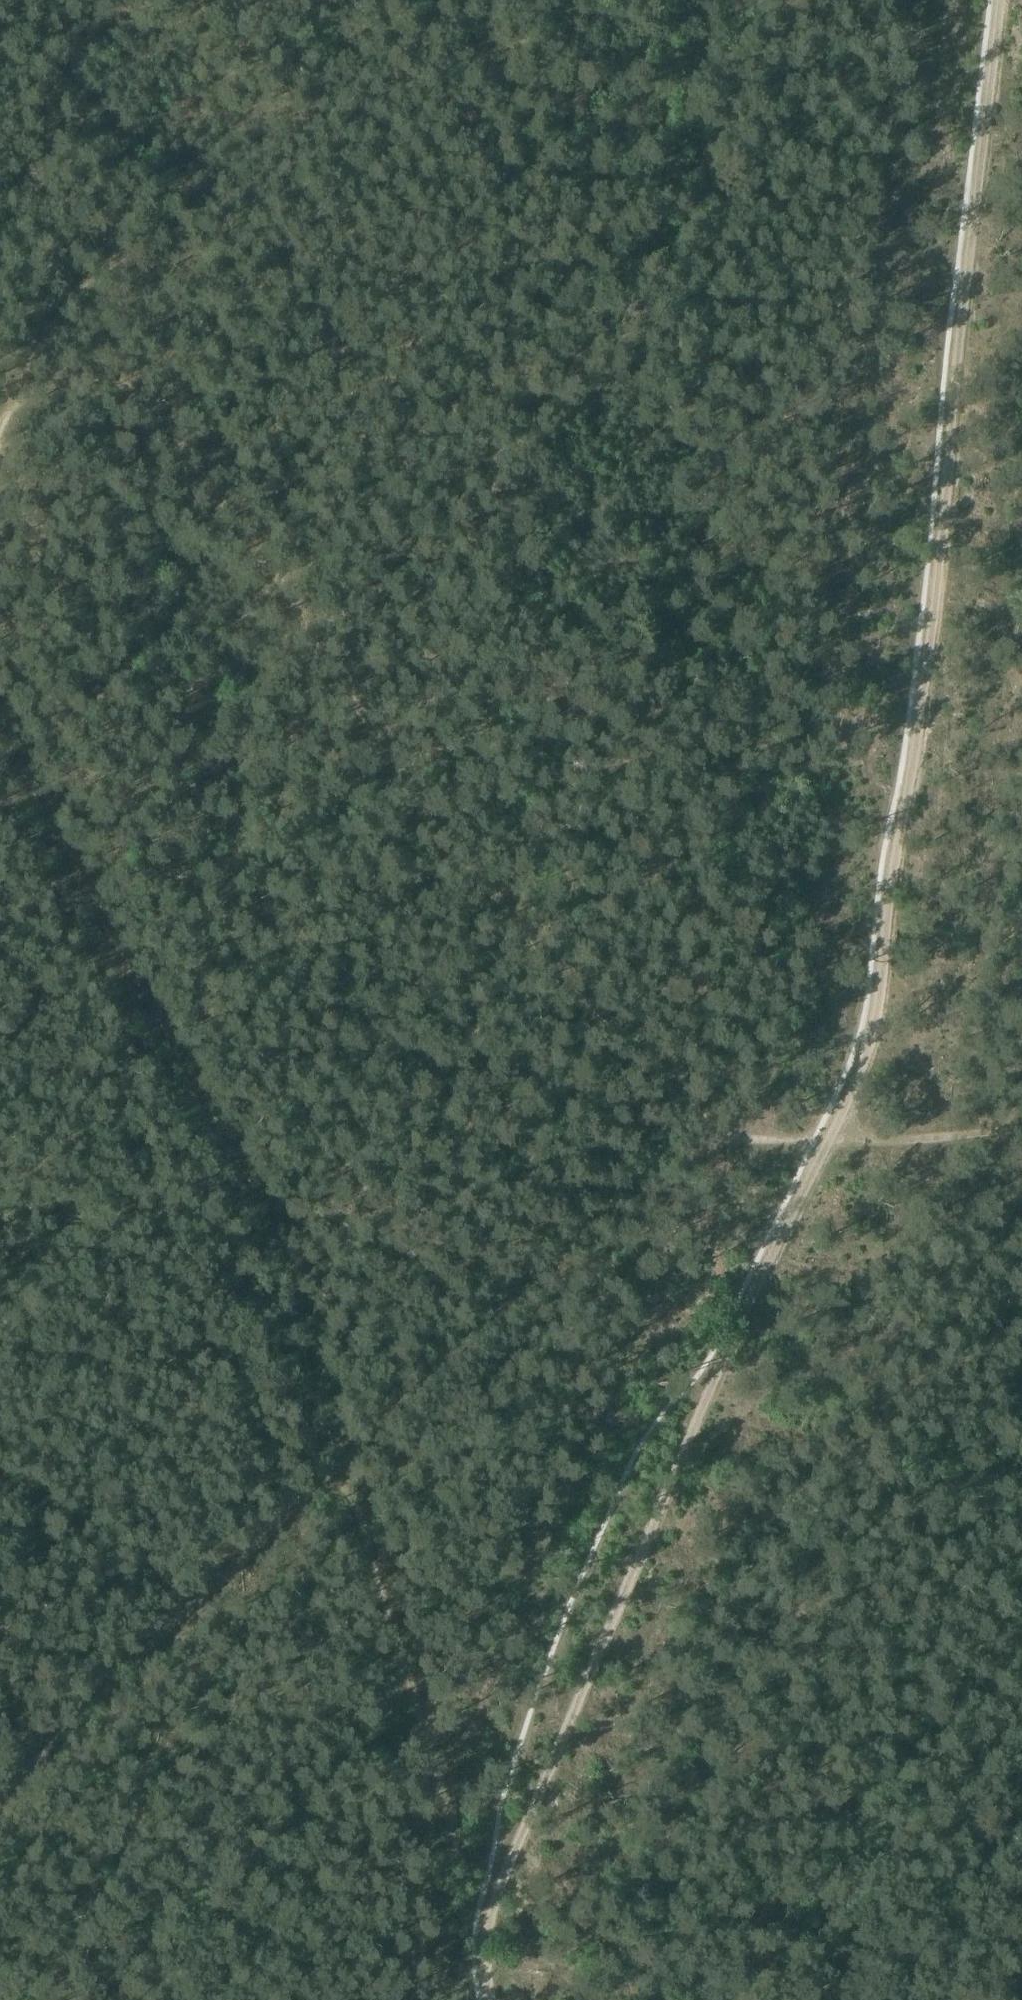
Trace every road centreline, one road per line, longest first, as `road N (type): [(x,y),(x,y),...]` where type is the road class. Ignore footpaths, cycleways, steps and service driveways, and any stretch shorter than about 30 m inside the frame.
road 1 (track): [(343,1459),(164,1649),(0,1802)]
road 2 (track): [(481,1912),(343,1459)]
road 3 (track): [(1021,1125),(714,1141)]

